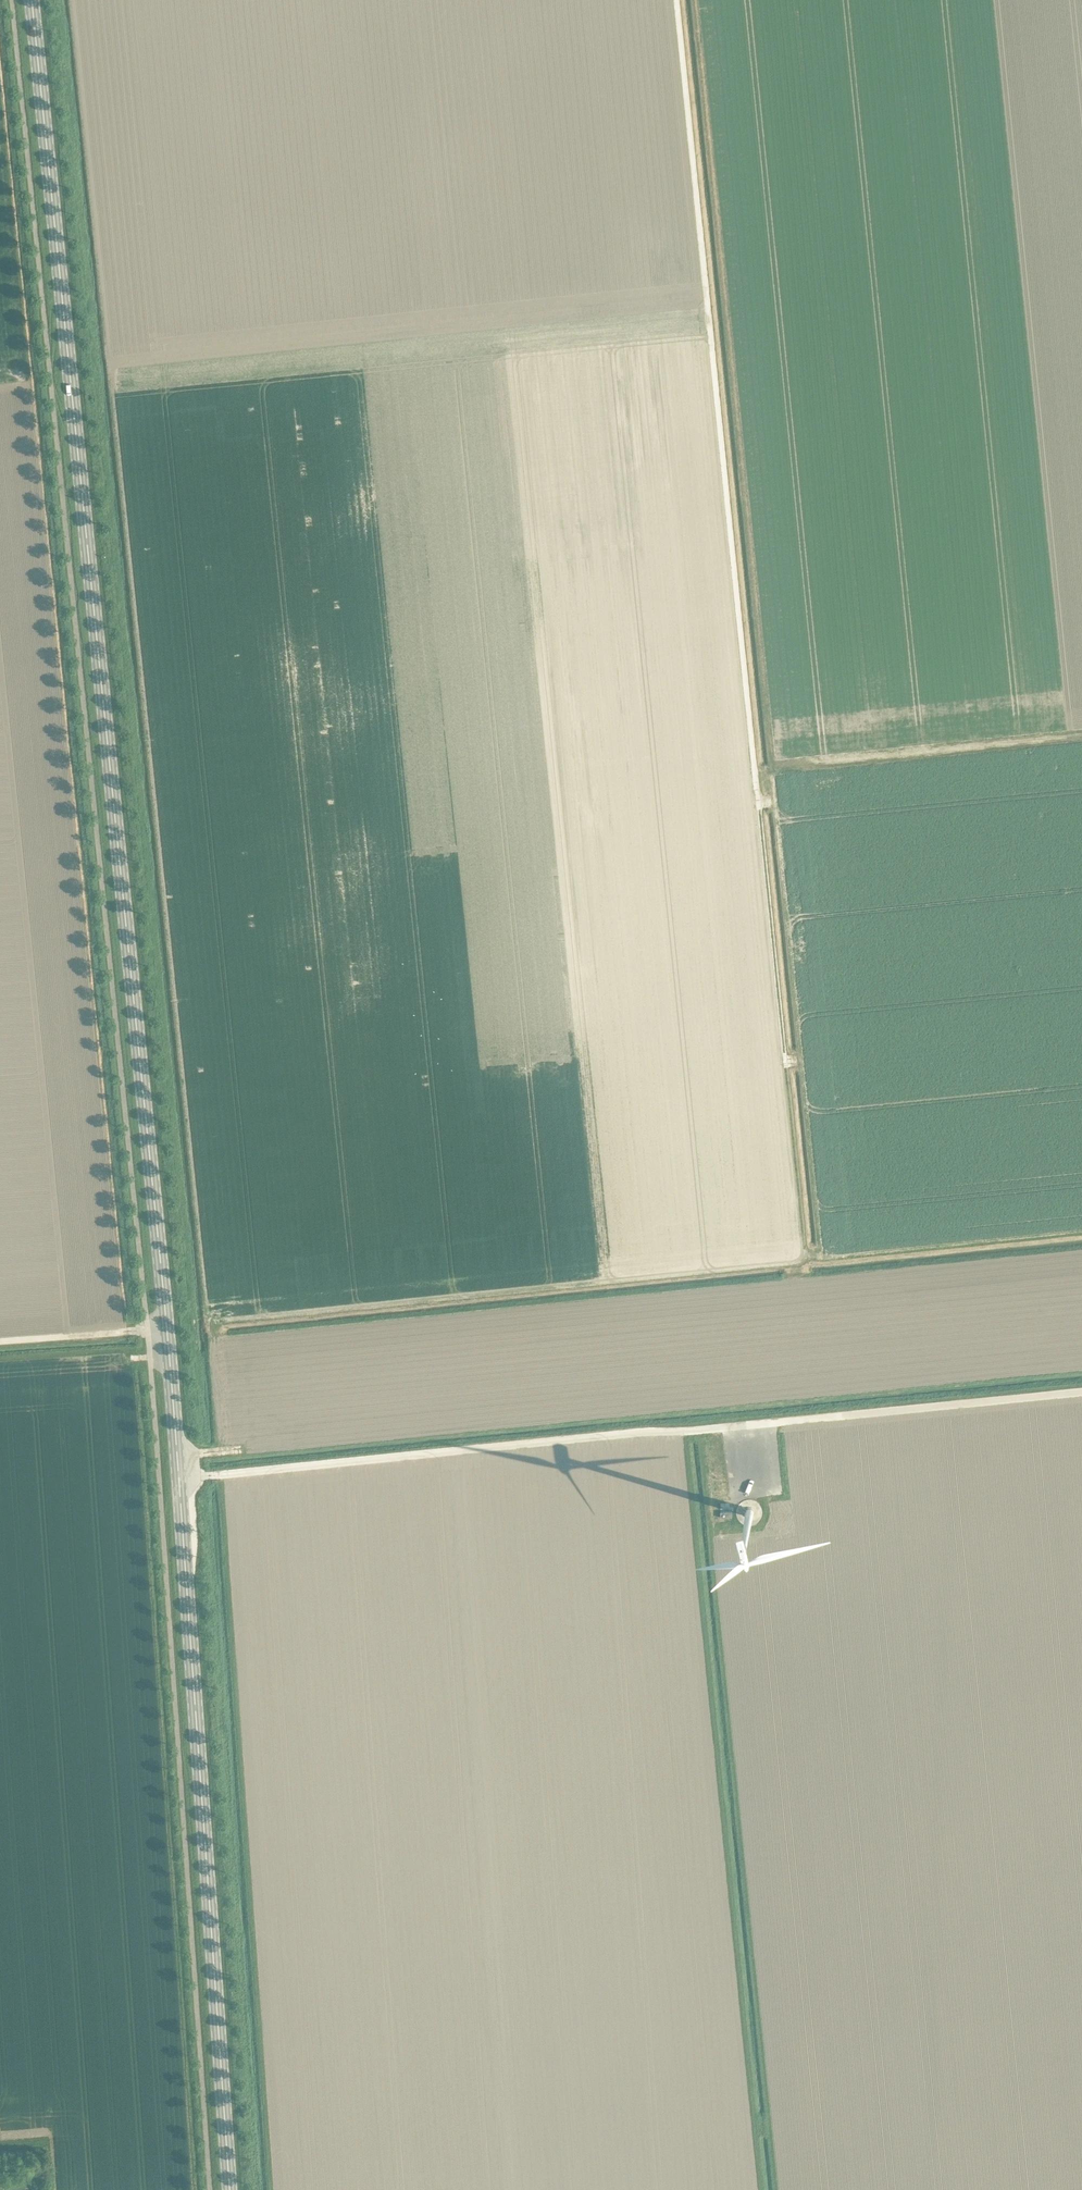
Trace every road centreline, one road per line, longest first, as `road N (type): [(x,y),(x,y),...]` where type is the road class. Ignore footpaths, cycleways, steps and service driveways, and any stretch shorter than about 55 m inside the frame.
road 1 (secondary): [(226,2189),(163,1328),(27,0)]

